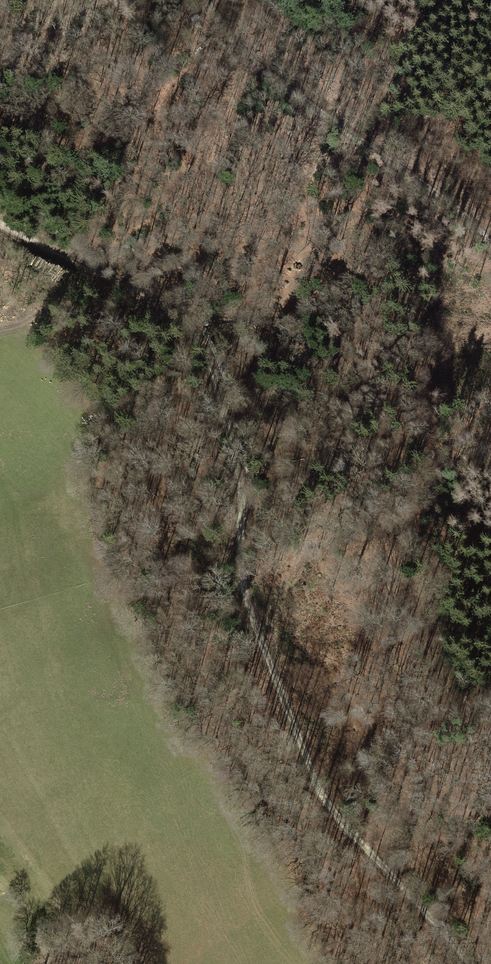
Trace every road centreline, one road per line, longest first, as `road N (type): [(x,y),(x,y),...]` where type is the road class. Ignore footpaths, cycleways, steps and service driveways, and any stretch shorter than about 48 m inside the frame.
road 1 (track): [(463,963),(323,800),(240,597),(242,507),(226,413),(189,325),(0,222)]
road 2 (track): [(206,0),(263,73),(490,230)]
road 3 (track): [(0,326),(55,313),(107,321),(159,306)]

